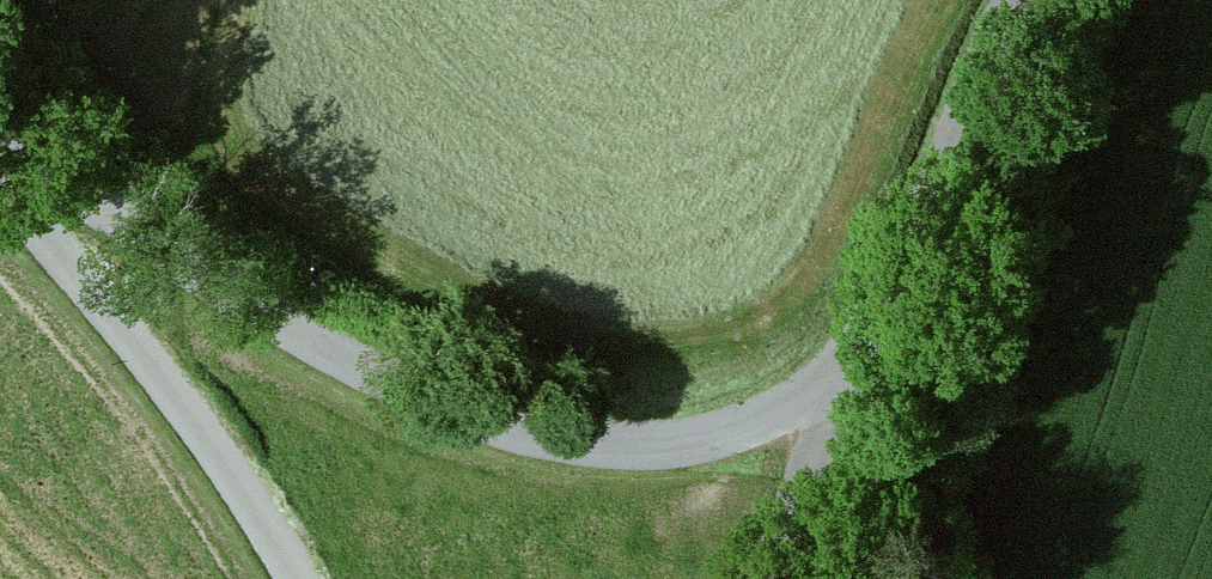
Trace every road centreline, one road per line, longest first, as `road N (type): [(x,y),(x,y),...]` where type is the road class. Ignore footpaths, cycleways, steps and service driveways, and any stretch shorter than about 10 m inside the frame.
road 1 (unclassified): [(0,158),(136,226),(282,326),(479,416),(554,436),(636,446),(707,436),(765,416),(851,355)]
road 2 (unclassified): [(0,170),(240,483),(296,578)]
road 3 (unclassified): [(851,355),(1013,0)]
road 4 (unclassified): [(767,578),(851,355)]

